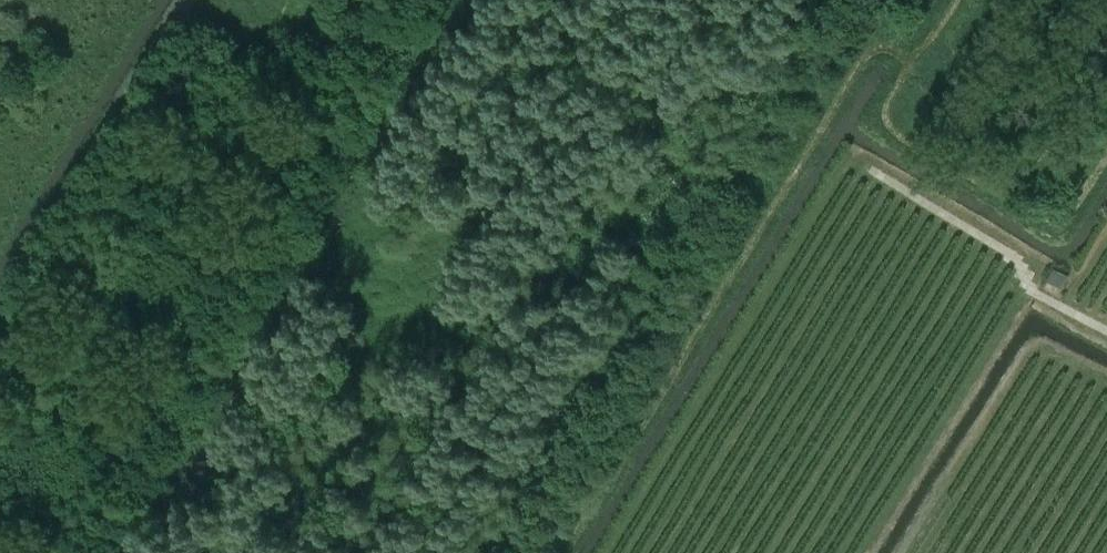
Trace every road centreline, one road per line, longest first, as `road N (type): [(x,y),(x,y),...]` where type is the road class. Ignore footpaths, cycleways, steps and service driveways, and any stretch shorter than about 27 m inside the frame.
road 1 (track): [(866,0),(889,12),(557,552)]
road 2 (track): [(109,552),(443,0)]
road 3 (track): [(964,0),(919,75),(895,135),(1063,227),(1106,158)]
road 4 (track): [(0,309),(188,0)]

